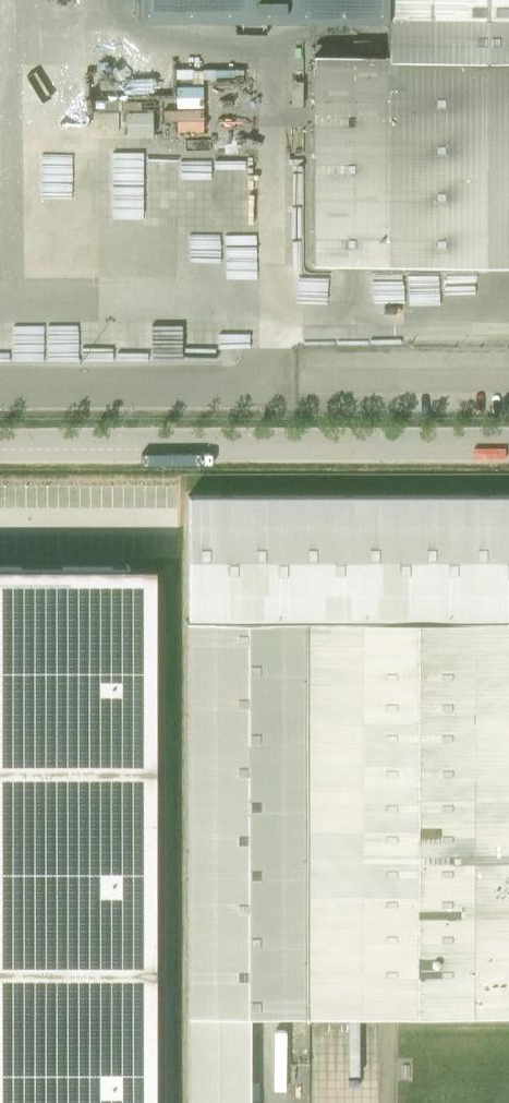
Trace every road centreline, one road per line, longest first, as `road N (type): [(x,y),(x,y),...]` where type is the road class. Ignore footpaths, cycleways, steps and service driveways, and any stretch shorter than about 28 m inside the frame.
road 1 (unclassified): [(0,448),(508,446)]

